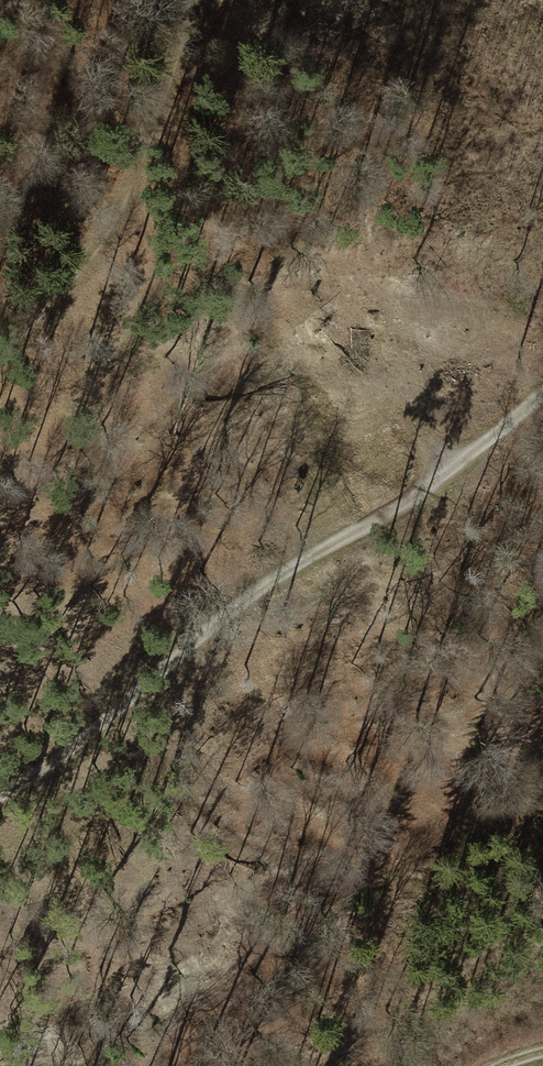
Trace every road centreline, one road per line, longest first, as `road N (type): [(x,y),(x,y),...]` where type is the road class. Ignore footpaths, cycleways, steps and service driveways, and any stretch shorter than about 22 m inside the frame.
road 1 (track): [(542,392),(443,480),(227,616),(31,780),(0,793)]
road 2 (track): [(194,0),(152,129),(71,281),(0,349)]

